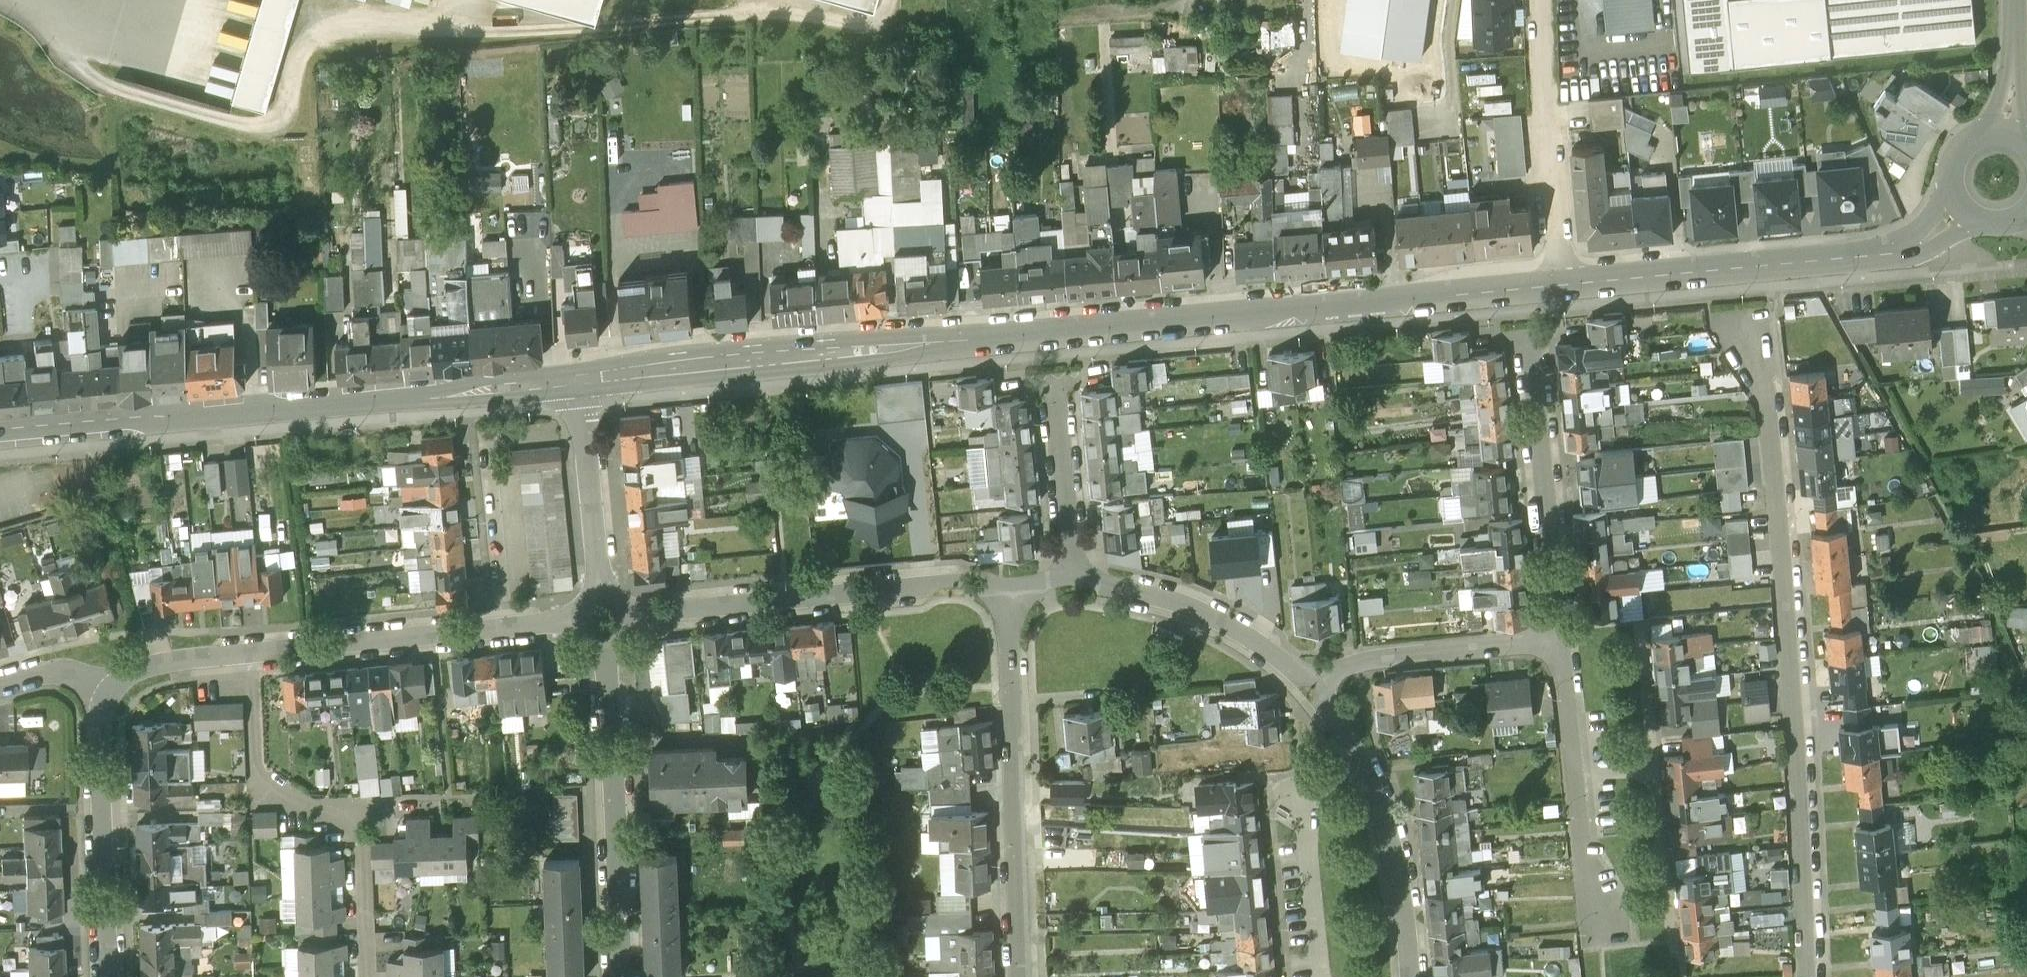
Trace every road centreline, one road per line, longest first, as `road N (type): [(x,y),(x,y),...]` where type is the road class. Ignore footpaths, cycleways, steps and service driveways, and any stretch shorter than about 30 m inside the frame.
road 1 (tertiary): [(1562,287),(575,381)]
road 2 (residential): [(1807,976),(1779,483),(1755,310)]
road 3 (tertiary): [(575,381),(0,432)]
road 4 (tertiary): [(1959,213),(1934,236),(1888,256),(1562,287)]
road 5 (residential): [(504,630),(179,662),(128,677),(112,691)]
road 6 (residential): [(1008,592),(1020,976)]
road 7 (residential): [(1008,592),(975,584),(915,587),(630,620)]
road 8 (residential): [(601,649),(620,976)]
road 9 (residential): [(1559,637),(1601,951)]
road 10 (residential): [(1532,328),(1559,637)]
road 11 (residential): [(1405,976),(1399,897),(1382,829),(1360,772),(1307,695)]
road 12 (residential): [(1562,287),(1542,120),(1539,0)]
road 13 (residential): [(112,691),(99,753),(108,976)]
road 14 (residential): [(1307,695),(1237,634),(1188,608),(1071,583)]
road 15 (residential): [(1559,637),(1371,661),(1307,695)]
road 16 (residential): [(575,381),(597,591)]
road 17 (residential): [(1071,583),(1054,379)]
road 18 (residential): [(504,630),(483,440)]
road 19 (tertiary): [(2005,132),(2012,0)]
road 20 (tertiary): [(2005,132),(1976,136),(1954,156),(1948,186),(1959,213)]

